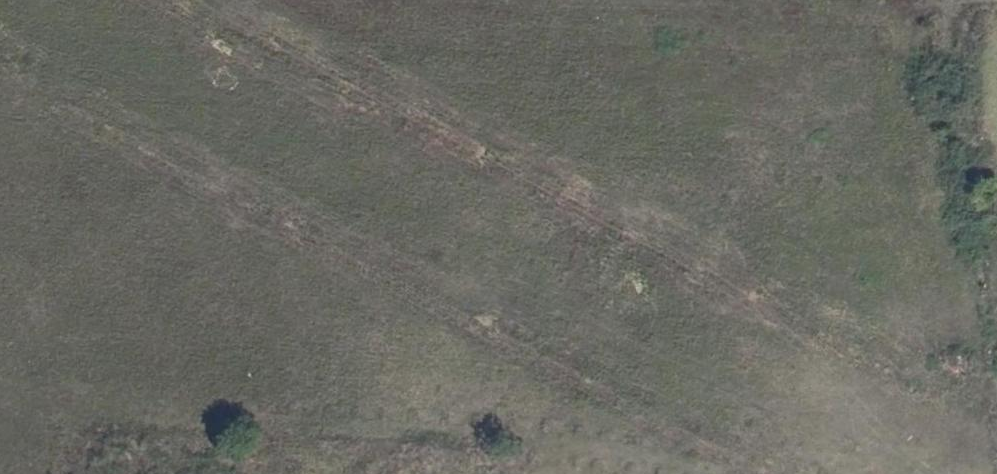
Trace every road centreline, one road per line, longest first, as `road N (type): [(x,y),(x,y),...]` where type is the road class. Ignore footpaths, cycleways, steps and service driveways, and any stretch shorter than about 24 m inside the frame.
road 1 (primary): [(996,467),(611,317),(399,211),(21,0)]
road 2 (primary): [(0,39),(489,309),(611,368),(878,473)]
road 3 (track): [(996,13),(941,14),(996,320)]

